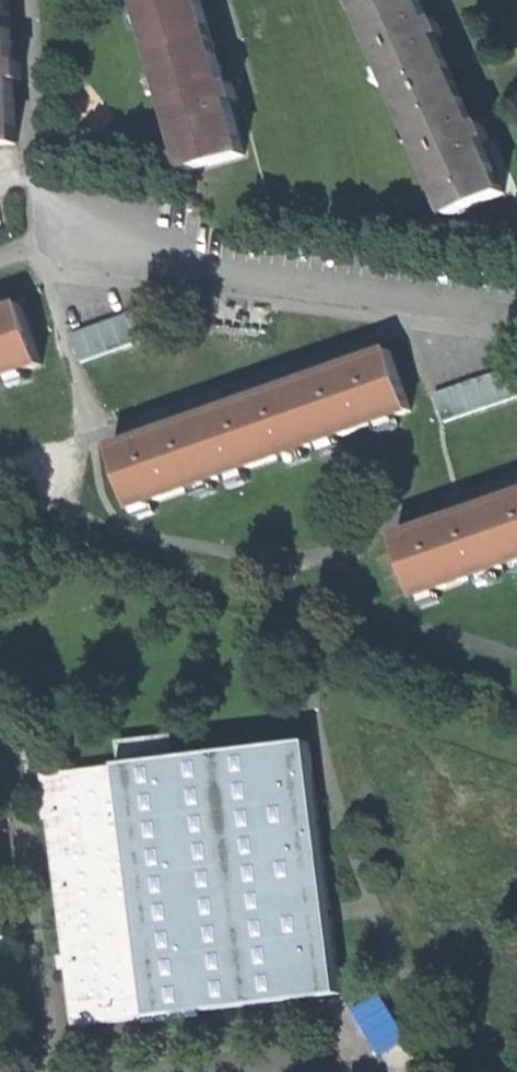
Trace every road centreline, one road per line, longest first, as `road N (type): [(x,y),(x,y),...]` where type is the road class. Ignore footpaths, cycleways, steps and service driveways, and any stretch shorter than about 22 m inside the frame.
road 1 (residential): [(516,318),(41,250)]

